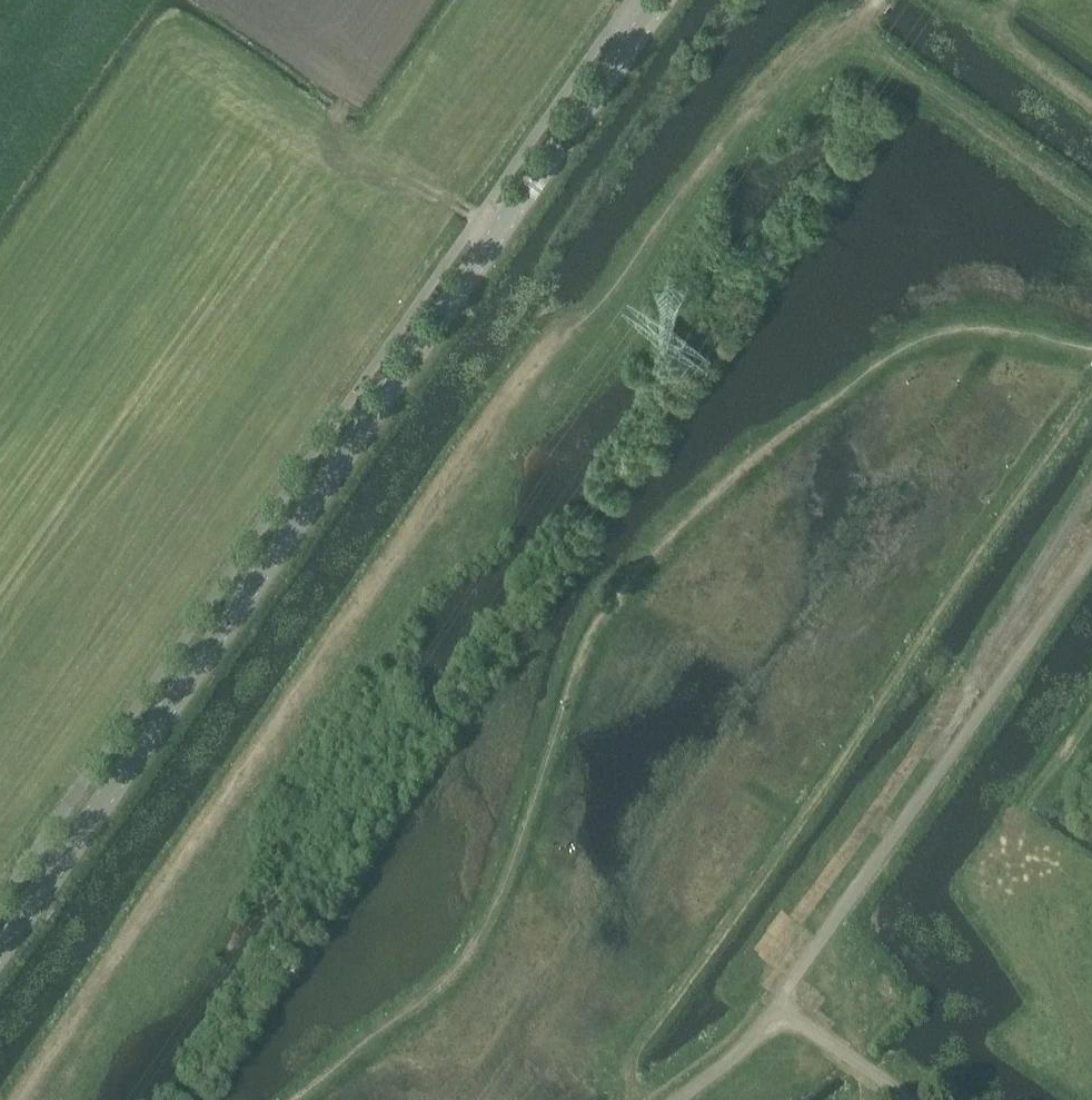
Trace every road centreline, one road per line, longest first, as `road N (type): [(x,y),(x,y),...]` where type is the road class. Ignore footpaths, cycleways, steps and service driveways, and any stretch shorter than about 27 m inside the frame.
road 1 (track): [(17,1099),(554,360),(712,155),(804,68),(850,55),(1091,225)]
road 2 (track): [(302,1099),(455,971),(515,874),(559,724),(591,648),(669,542),(901,354),(970,327),(1053,331),(1091,345)]
road 3 (tertiary): [(0,948),(663,0)]
road 4 (track): [(632,1099),(634,1057),(1091,405)]
road 5 (track): [(1091,108),(989,36),(1014,0)]

